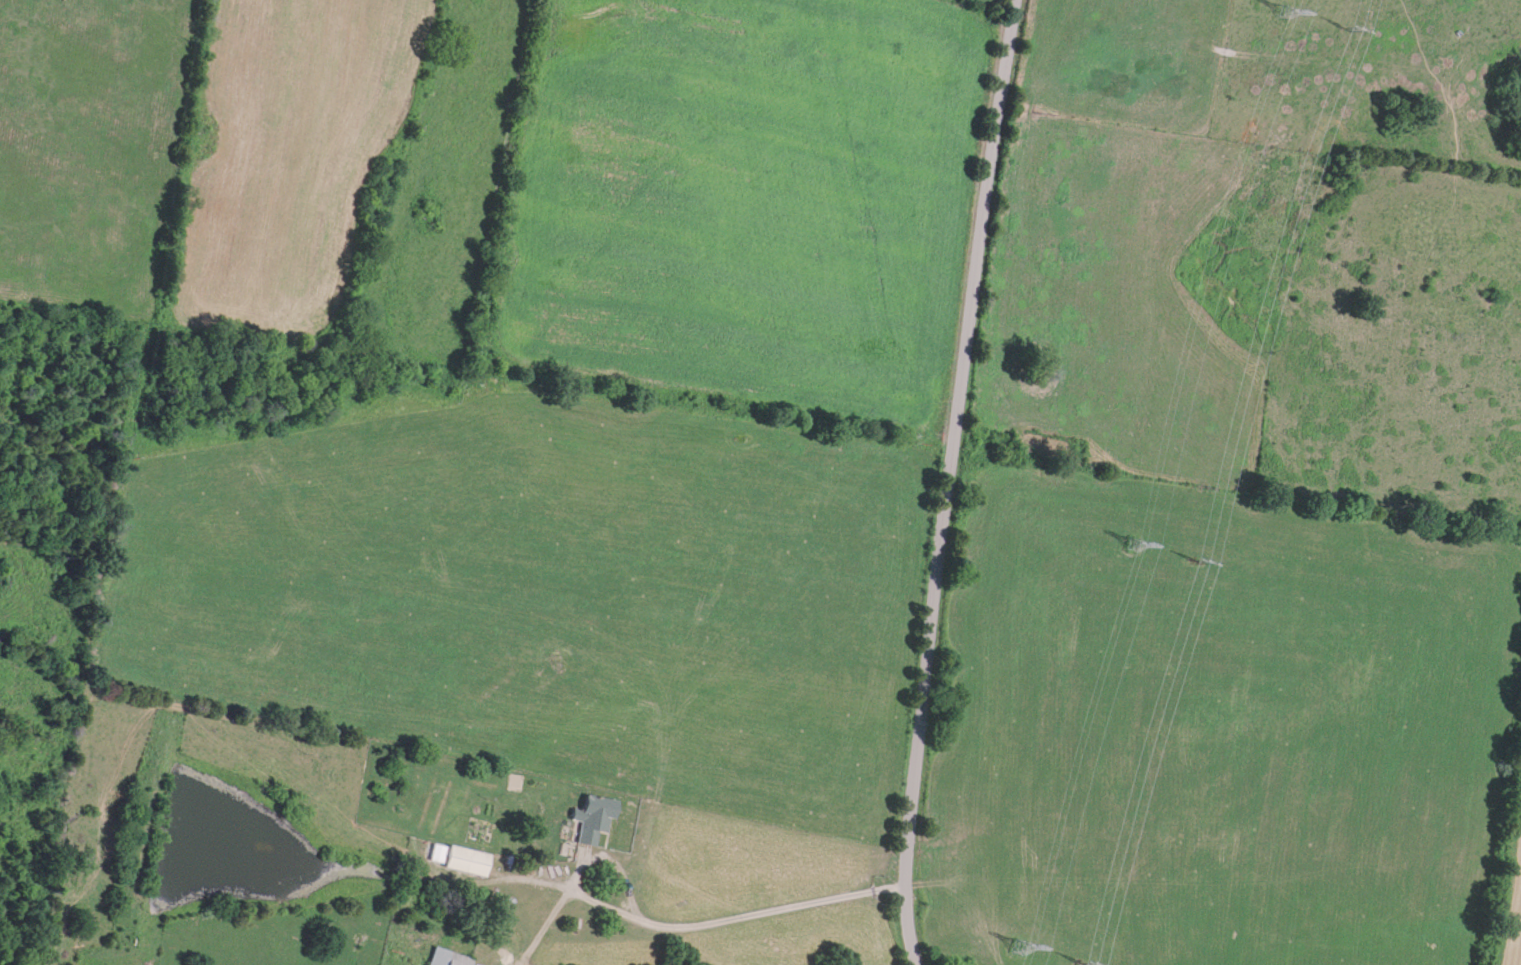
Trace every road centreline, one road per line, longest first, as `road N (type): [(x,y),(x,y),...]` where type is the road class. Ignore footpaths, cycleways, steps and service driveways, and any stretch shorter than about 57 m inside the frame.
road 1 (residential): [(914,964),(903,880),(950,433),(1013,0)]

